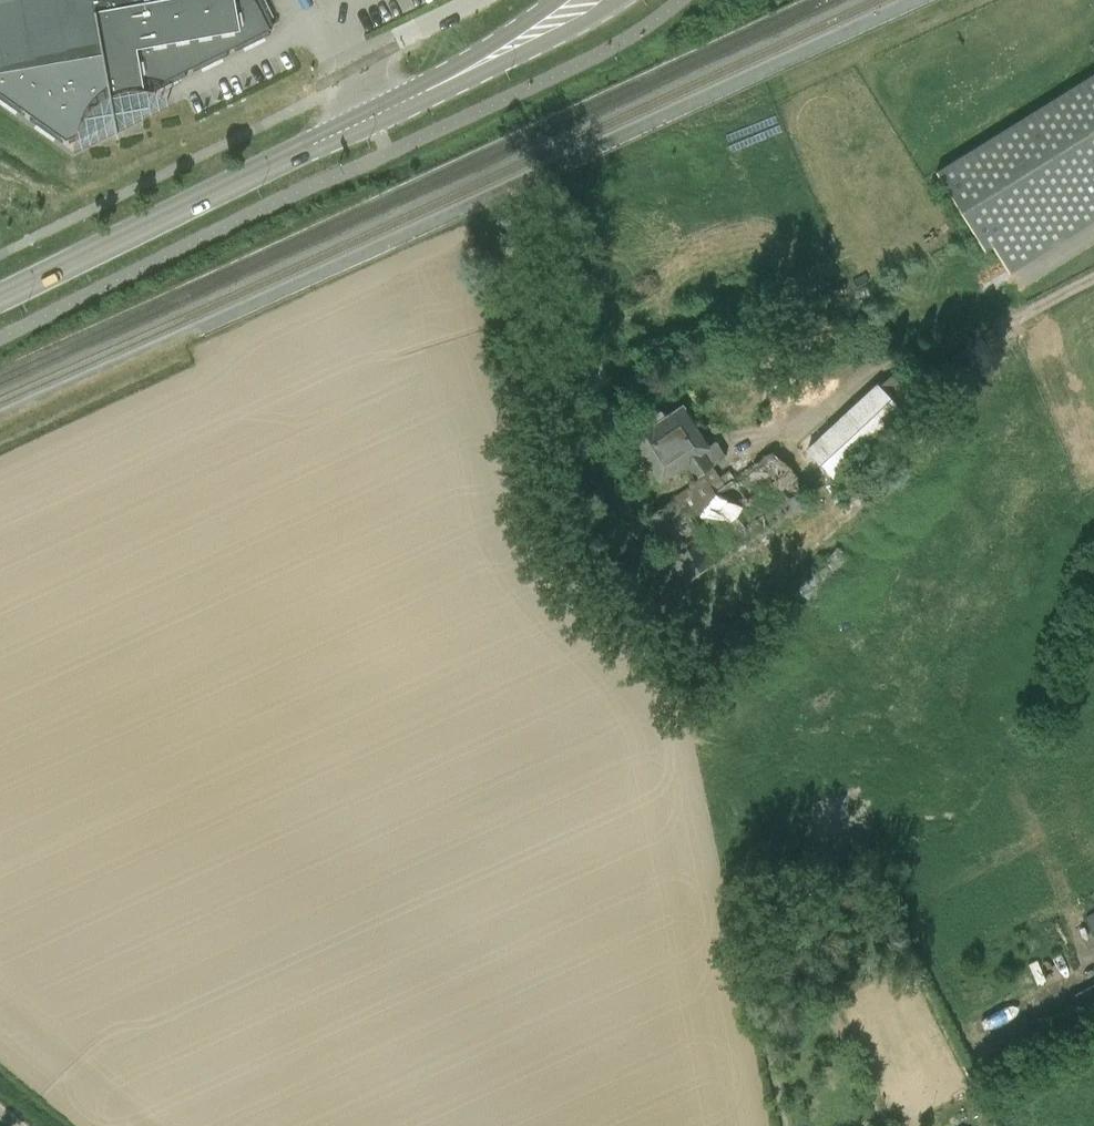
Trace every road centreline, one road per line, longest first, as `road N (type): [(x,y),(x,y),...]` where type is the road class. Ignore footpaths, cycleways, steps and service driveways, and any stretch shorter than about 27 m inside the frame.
road 1 (secondary): [(0,298),(373,116)]
road 2 (secondary): [(373,116),(576,0)]
road 3 (unclassified): [(480,0),(357,70),(373,116)]

